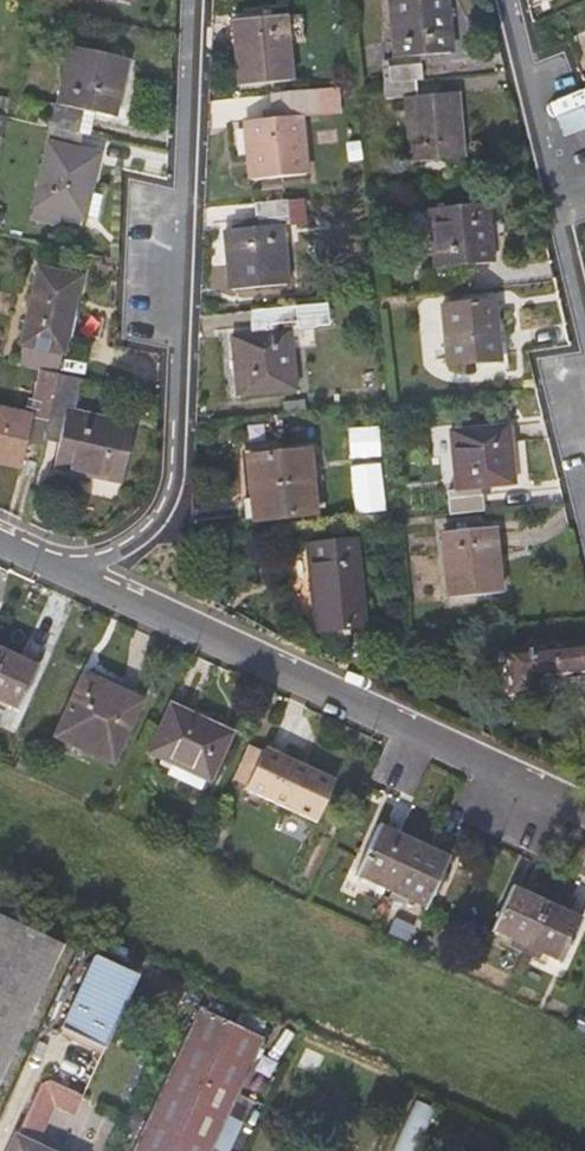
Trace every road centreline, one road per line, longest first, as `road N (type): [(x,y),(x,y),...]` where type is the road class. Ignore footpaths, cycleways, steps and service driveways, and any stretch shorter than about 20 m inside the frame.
road 1 (residential): [(66,567),(127,543),(151,522),(171,477),(192,0)]
road 2 (residential): [(66,567),(584,808)]
road 3 (residential): [(508,0),(584,320)]

